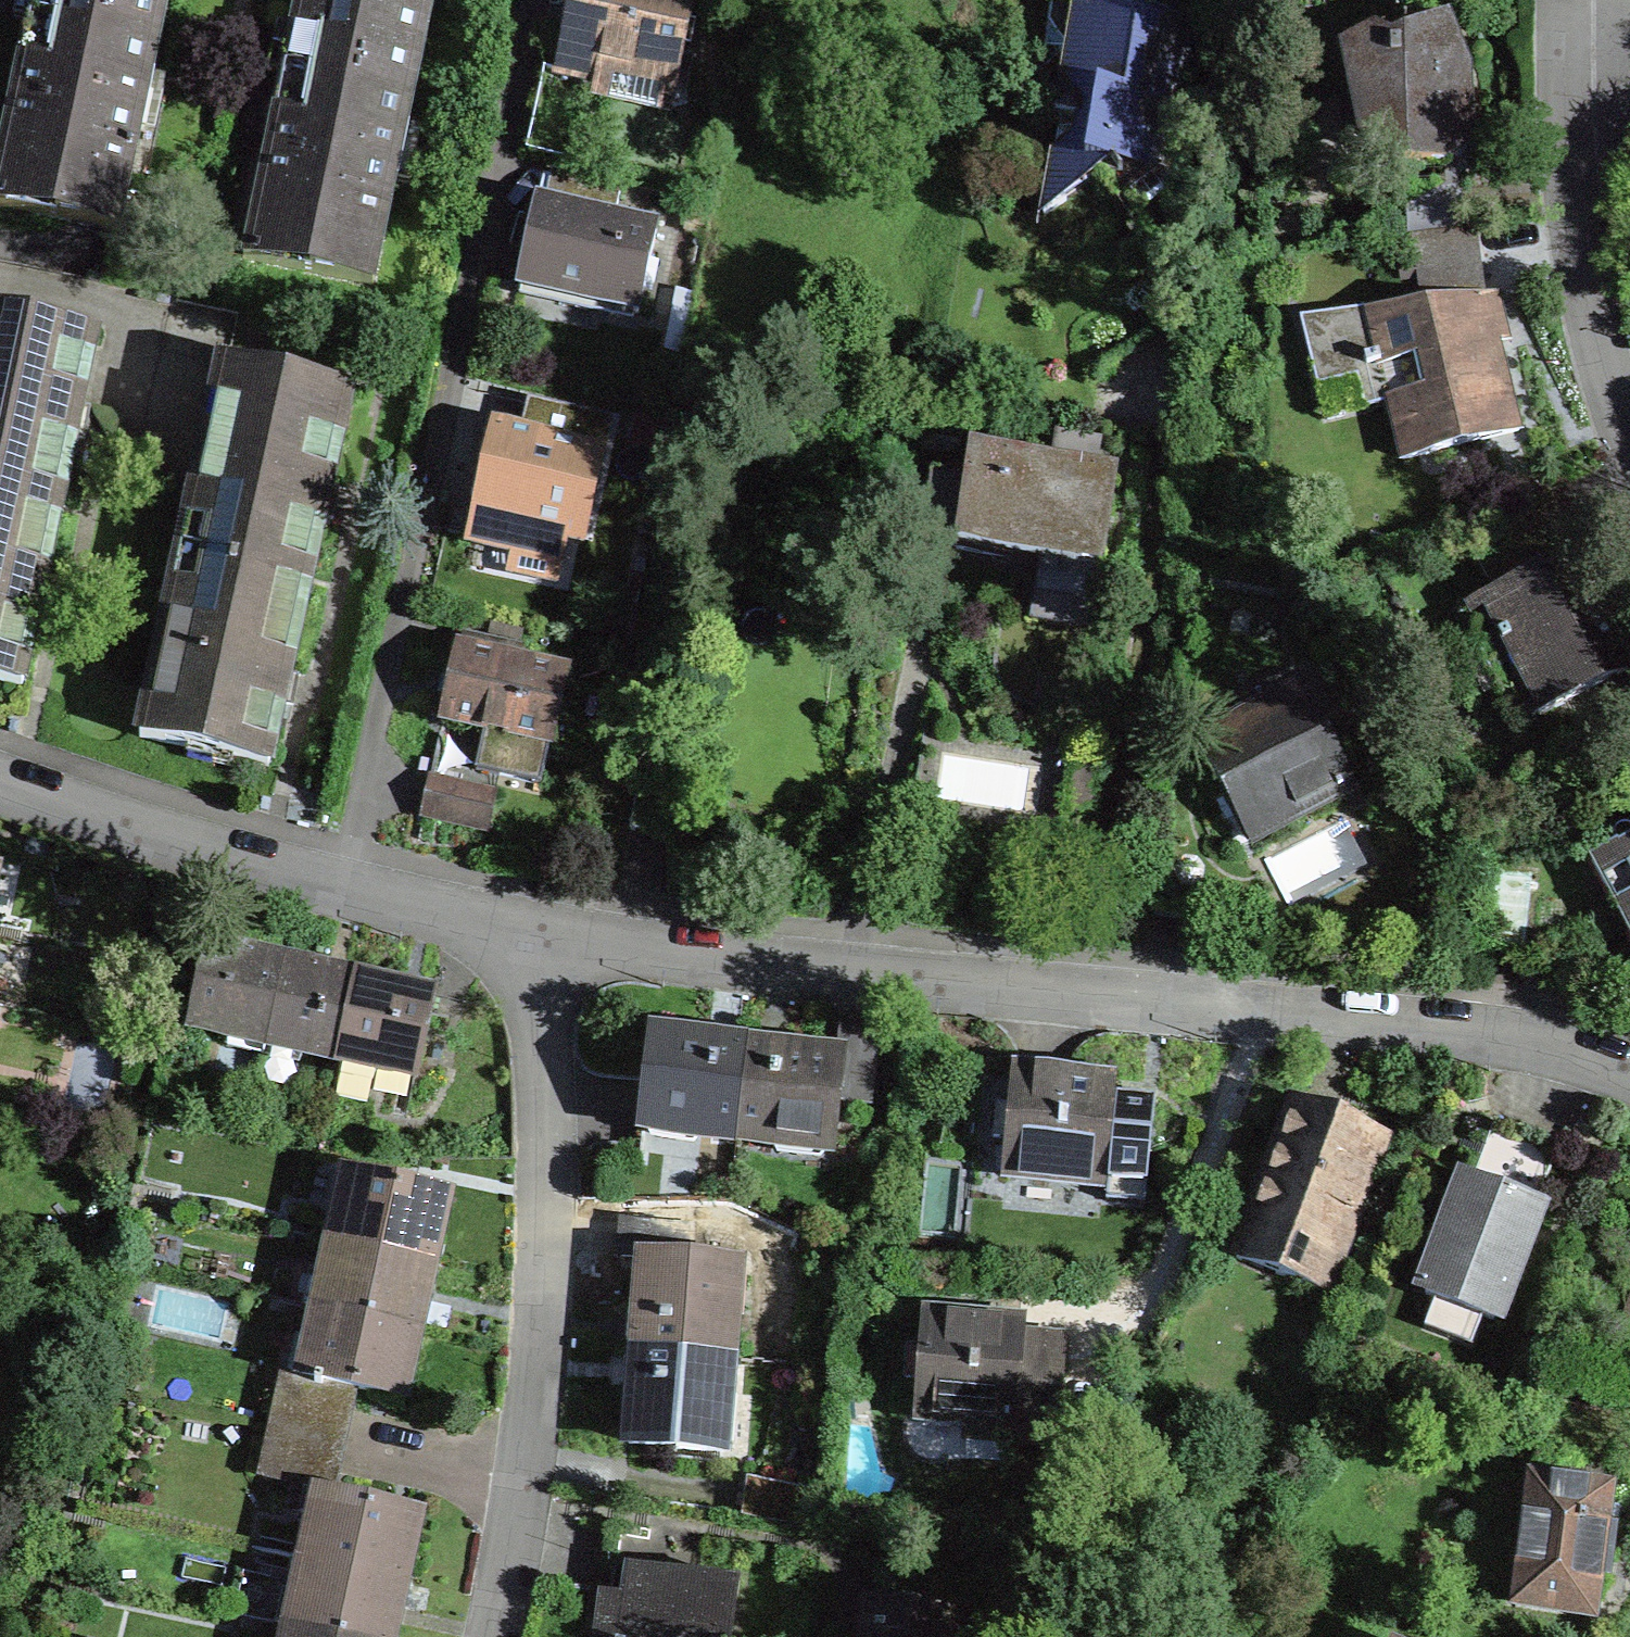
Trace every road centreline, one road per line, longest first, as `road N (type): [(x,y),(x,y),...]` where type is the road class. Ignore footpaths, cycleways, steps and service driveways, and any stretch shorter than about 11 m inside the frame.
road 1 (residential): [(523,932),(1504,1026),(1606,1053),(1629,1067)]
road 2 (unclassified): [(347,880),(534,0)]
road 3 (residential): [(496,1636),(530,1516),(523,932)]
road 4 (residential): [(1629,439),(1599,371),(1571,194),(1591,34)]
road 5 (residential): [(0,776),(347,880)]
road 6 (residential): [(347,880),(523,932)]

